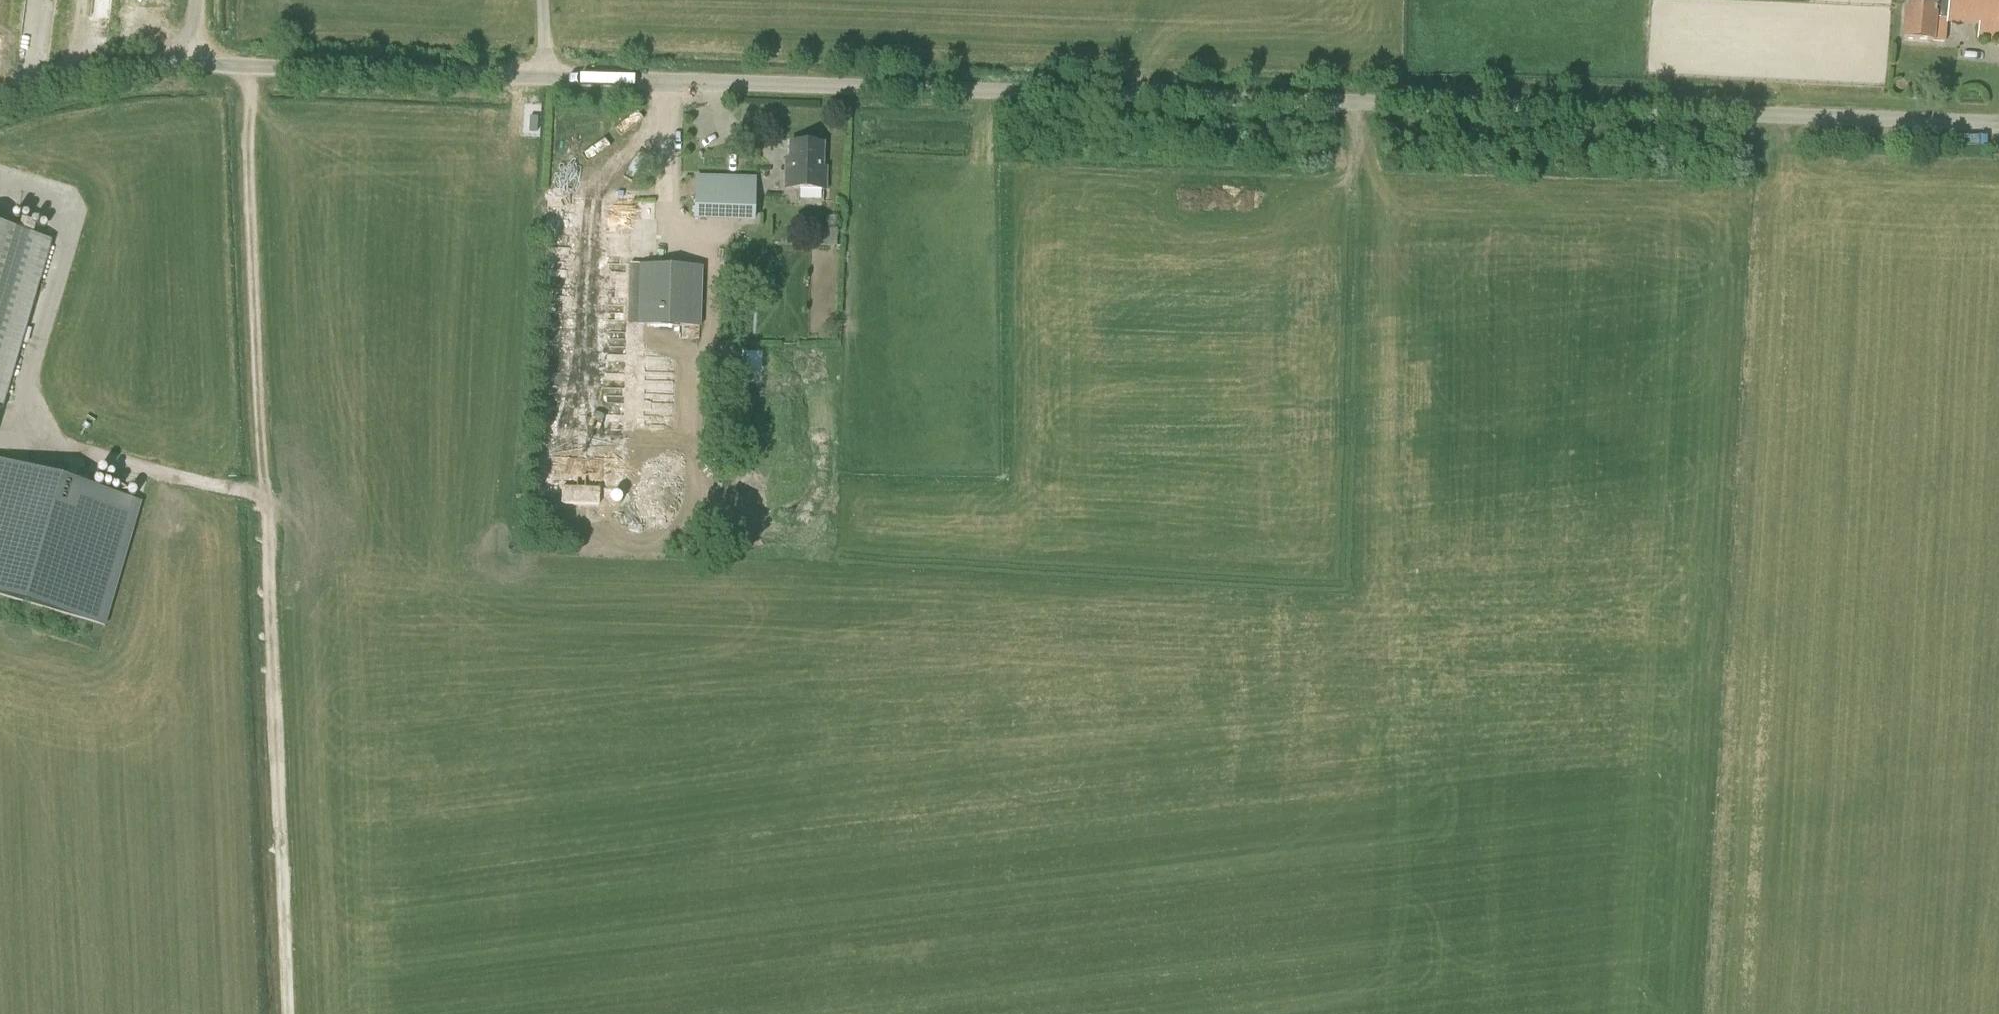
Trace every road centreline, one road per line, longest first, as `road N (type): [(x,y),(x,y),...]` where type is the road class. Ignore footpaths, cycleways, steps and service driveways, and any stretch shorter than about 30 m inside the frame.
road 1 (tertiary): [(1998,123),(195,64)]
road 2 (track): [(237,65),(250,97),(290,1013)]
road 3 (tertiary): [(0,99),(84,75),(195,64)]

